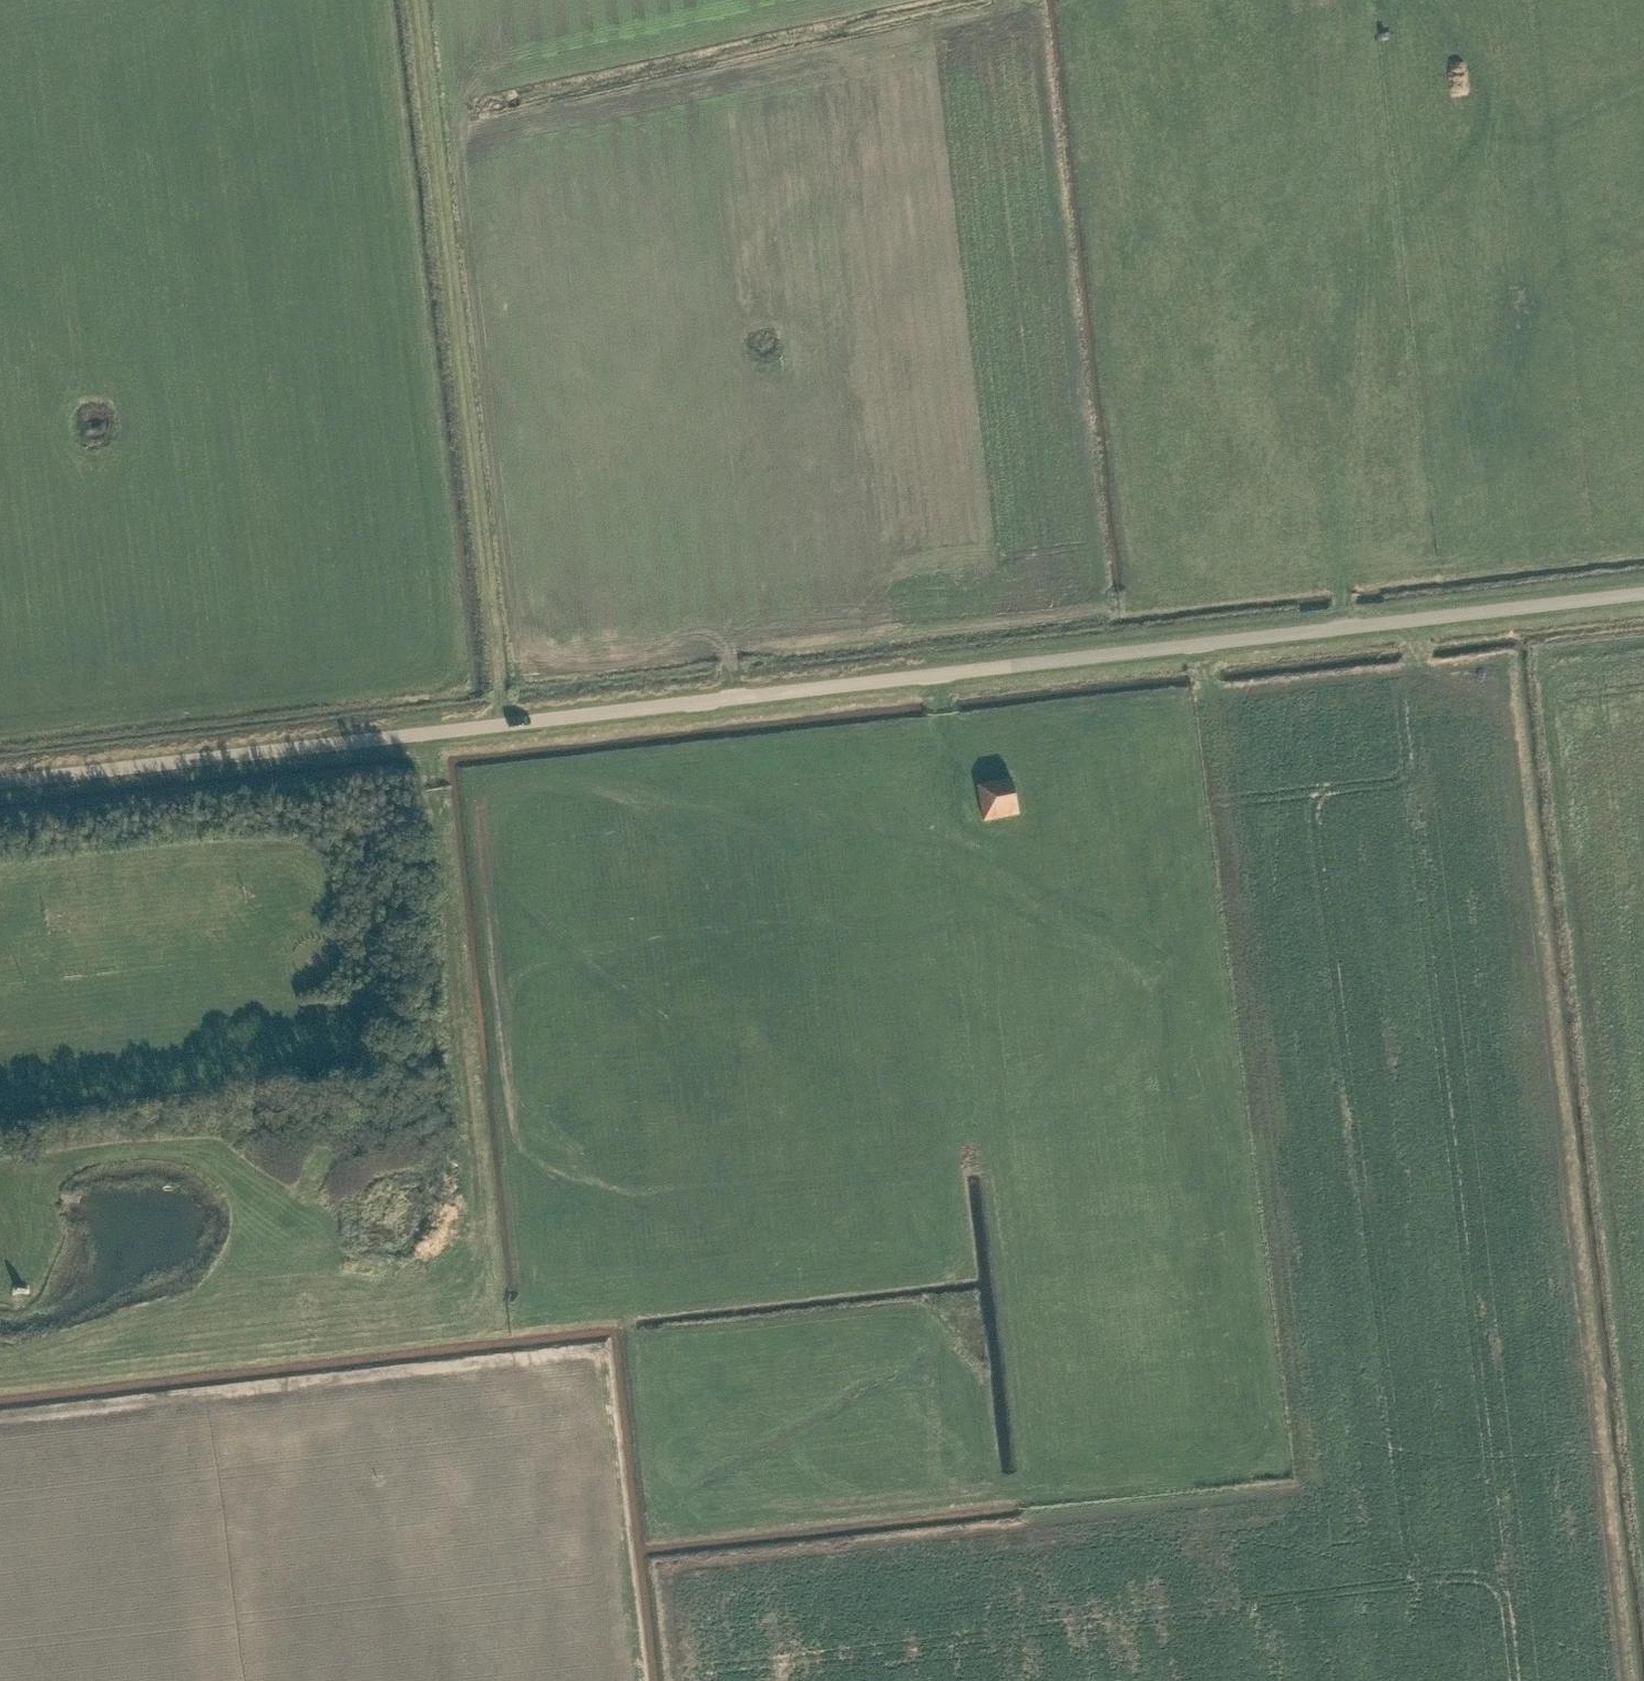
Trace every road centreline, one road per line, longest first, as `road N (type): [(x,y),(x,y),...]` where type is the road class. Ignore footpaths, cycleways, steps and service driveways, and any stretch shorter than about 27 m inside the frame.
road 1 (unclassified): [(0,783),(1643,594)]
road 2 (track): [(1191,647),(1207,702),(1205,740),(1297,1485),(1032,1513)]
road 3 (track): [(424,734),(467,1062),(480,1201),(474,1257),(446,1295),(346,1322)]

